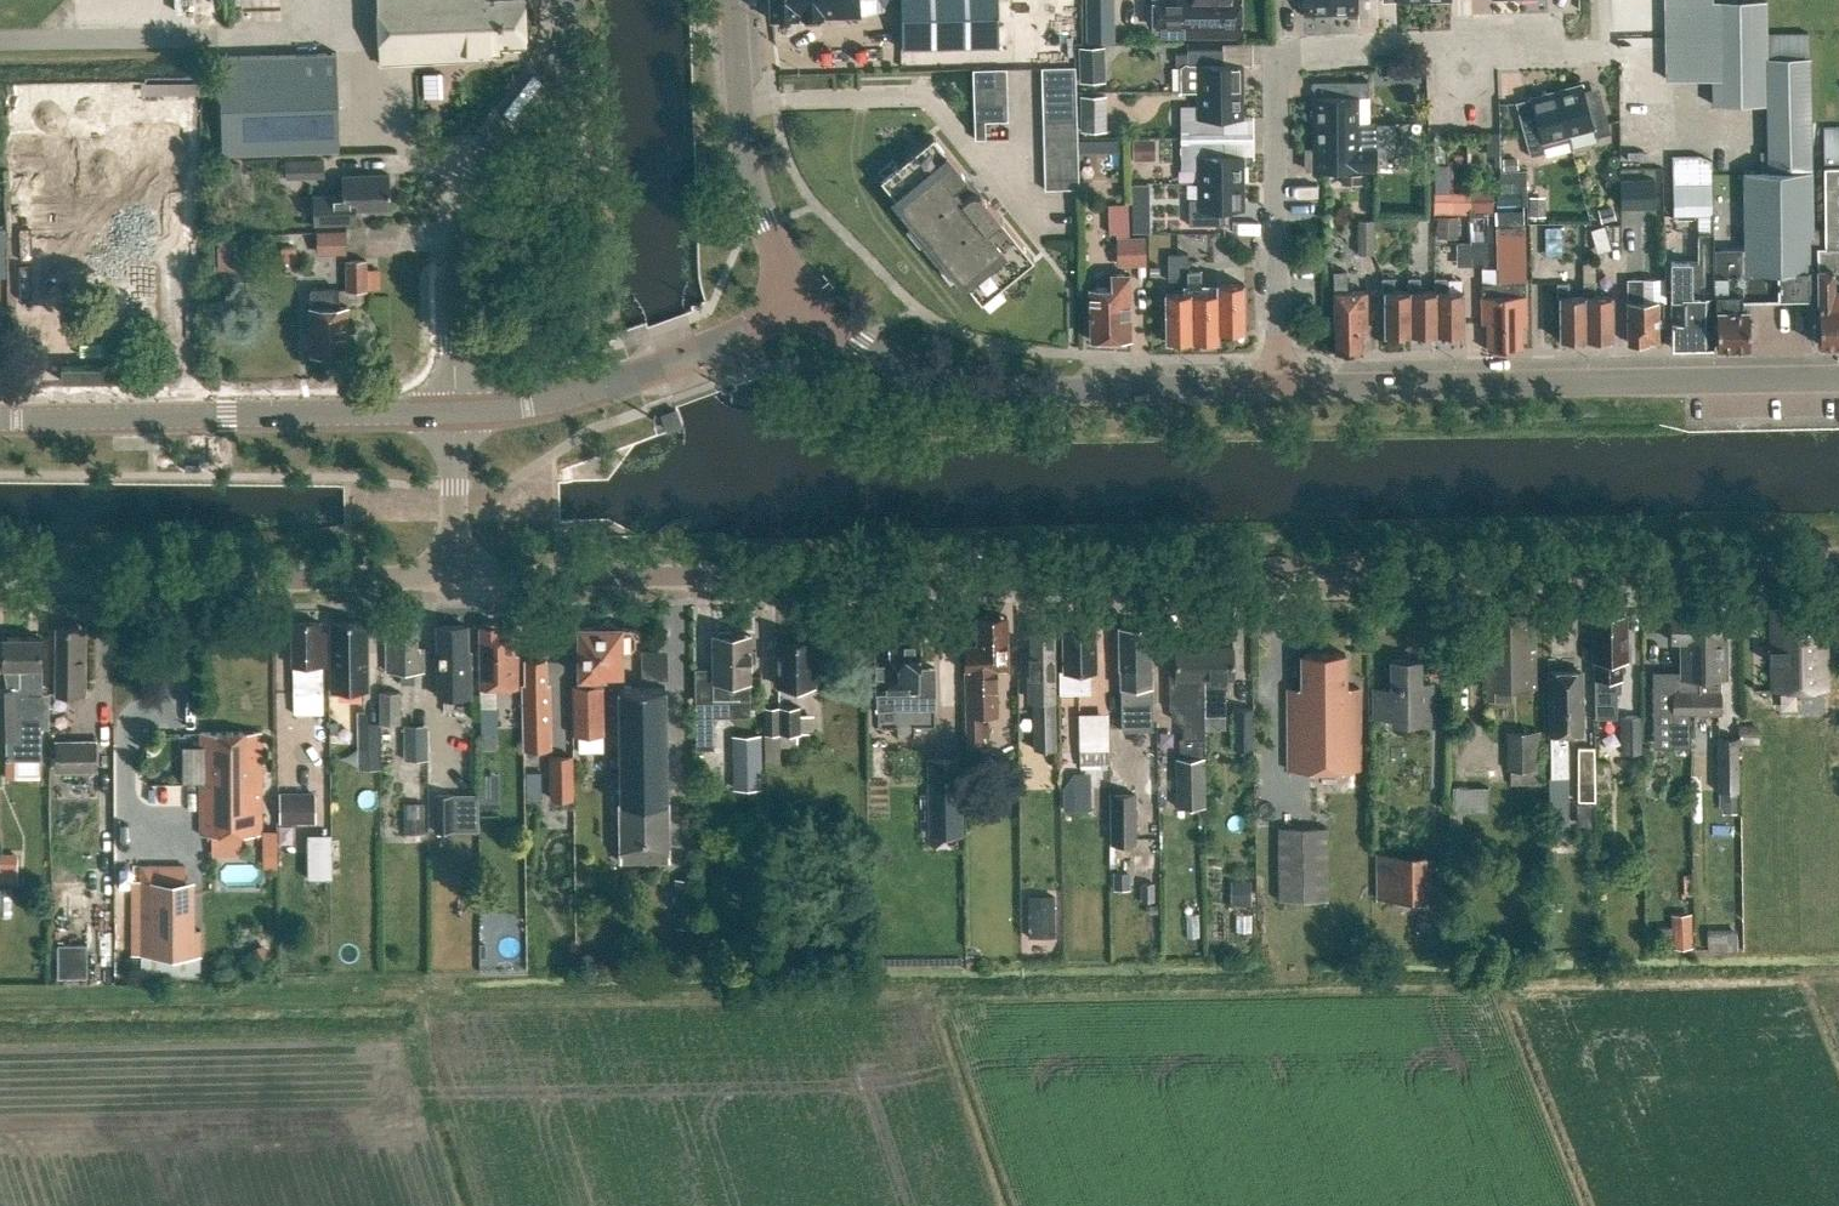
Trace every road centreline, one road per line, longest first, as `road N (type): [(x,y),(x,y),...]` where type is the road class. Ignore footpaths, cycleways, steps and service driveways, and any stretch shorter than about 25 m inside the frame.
road 1 (unclassified): [(1838,557),(455,579)]
road 2 (residential): [(1281,385),(1280,59),(1297,47),(1591,48),(1604,32),(1603,0)]
road 3 (secondary): [(1838,379),(1281,385)]
road 4 (secondary): [(1281,385),(1045,393),(968,386),(875,352),(800,293)]
road 5 (secondary): [(0,419),(455,414)]
road 6 (unclassified): [(455,579),(0,583)]
road 7 (unclassified): [(455,414),(460,216),(484,165),(554,65),(570,0)]
road 8 (secondary): [(455,414),(576,395),(722,341),(800,293)]
road 9 (secondary): [(800,293),(751,196),(733,0)]
road 10 (residential): [(455,579),(455,414)]

